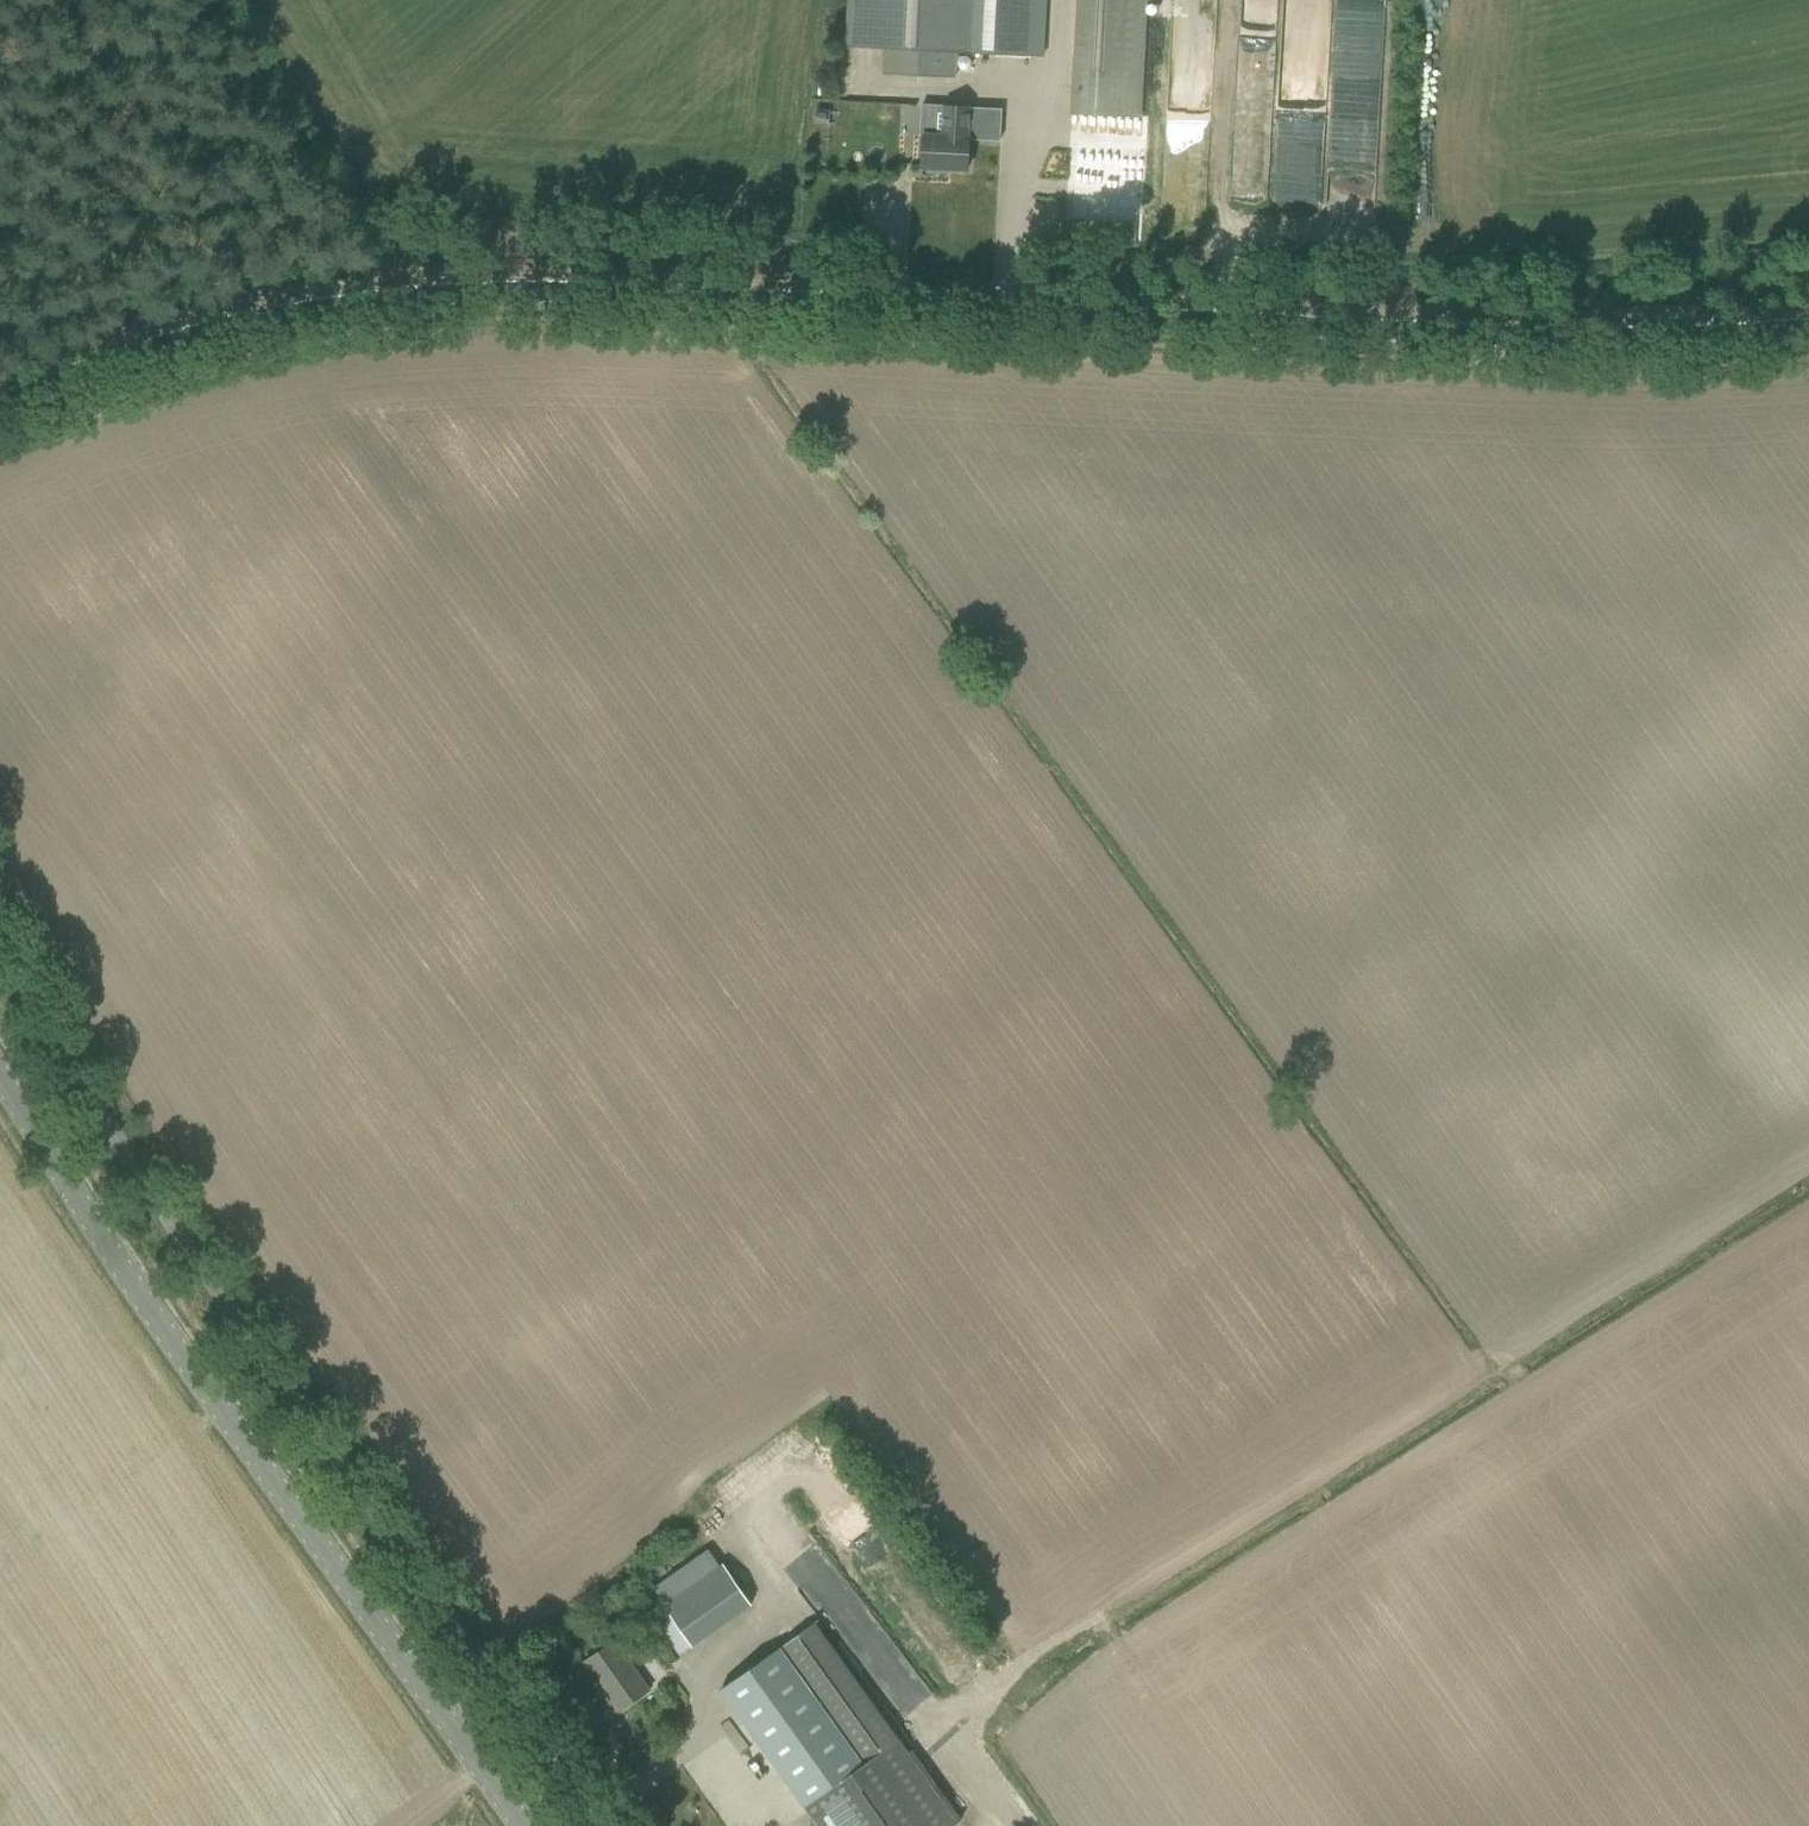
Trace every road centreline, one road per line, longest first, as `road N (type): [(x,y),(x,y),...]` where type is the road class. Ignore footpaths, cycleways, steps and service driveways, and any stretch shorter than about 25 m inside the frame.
road 1 (unclassified): [(0,403),(155,340),(285,308),(510,287),(682,288),(1509,347),(1665,347),(1808,335)]
road 2 (tertiary): [(520,1825),(113,1257),(0,1076)]

